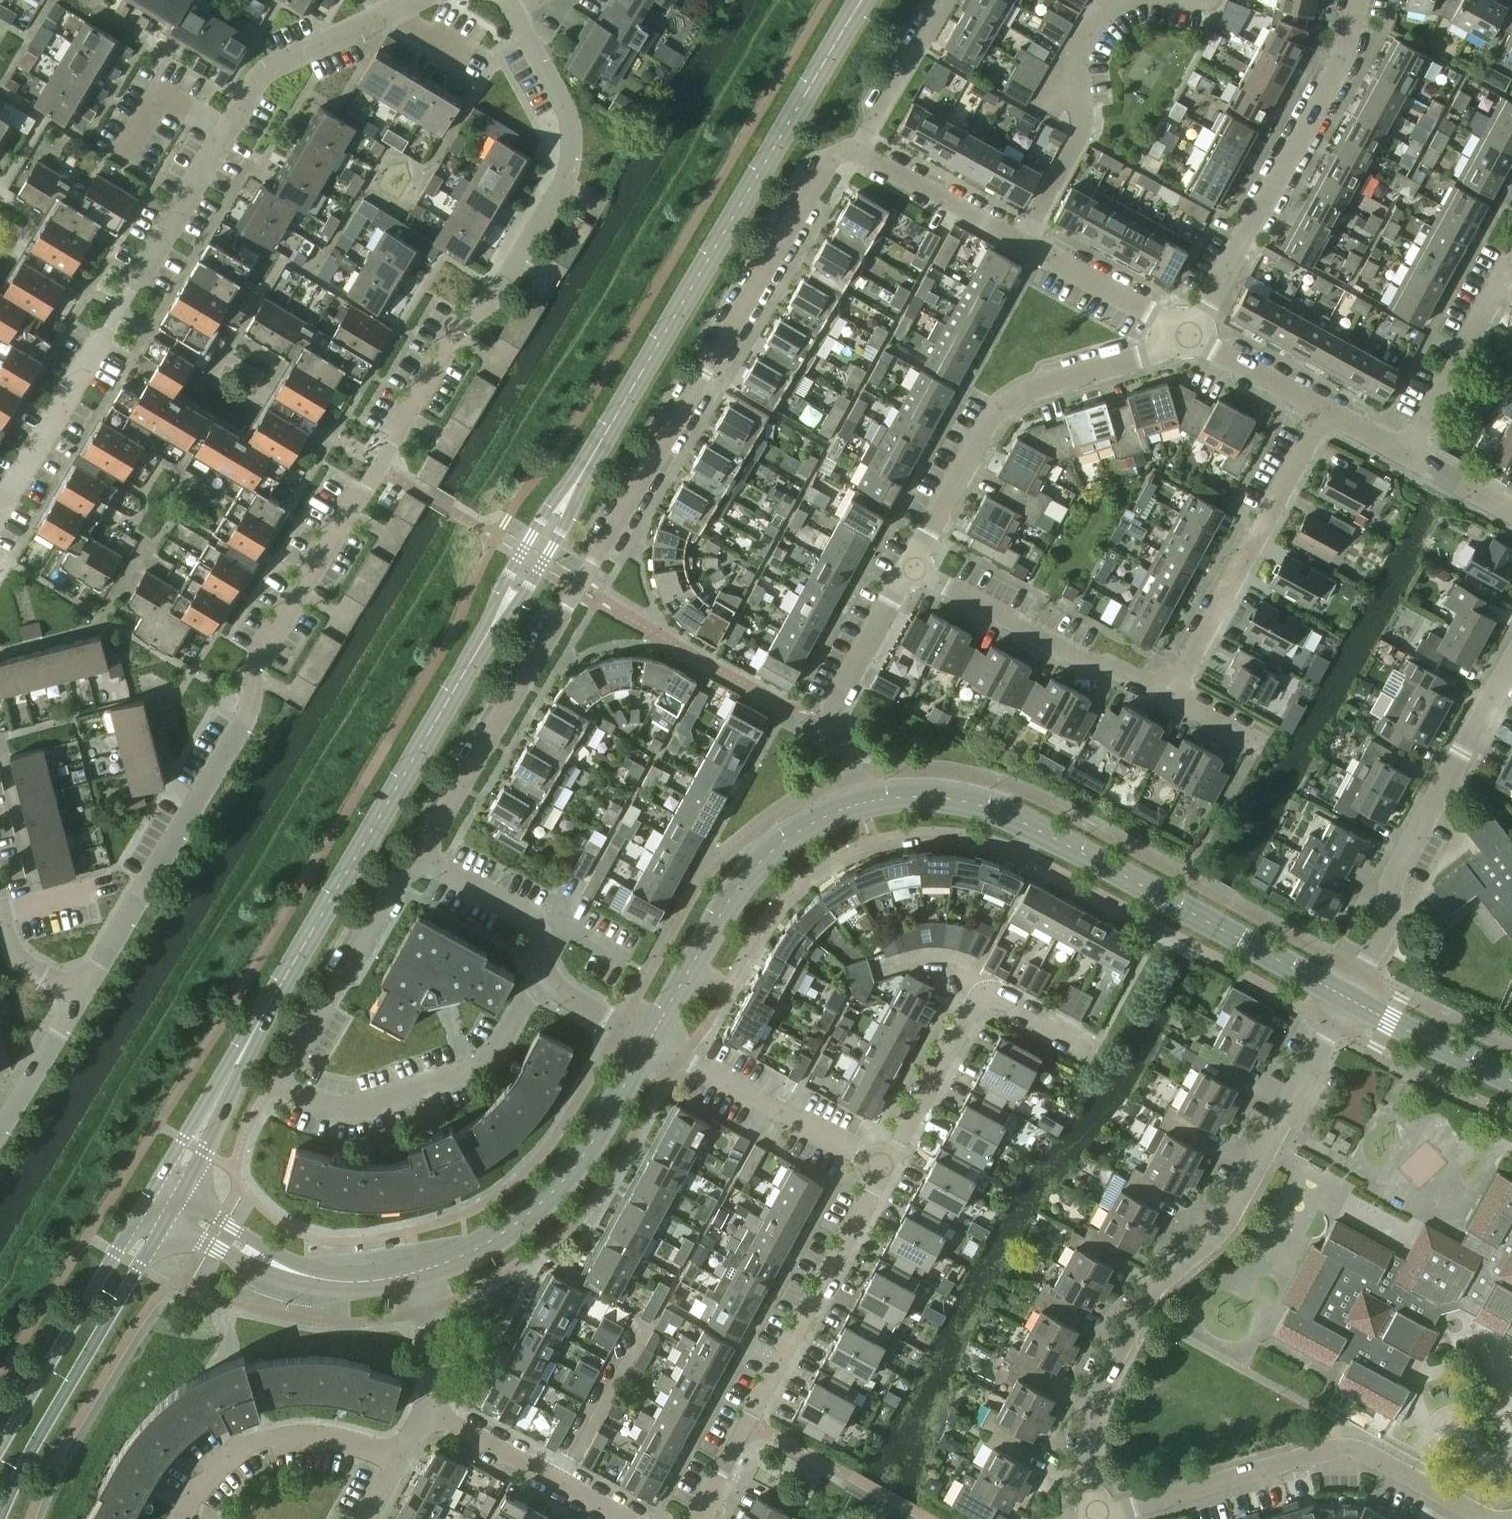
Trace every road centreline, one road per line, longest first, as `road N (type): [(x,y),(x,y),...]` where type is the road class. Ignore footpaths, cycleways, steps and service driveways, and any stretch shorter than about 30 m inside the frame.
road 1 (tertiary): [(163,1203),(862,0)]
road 2 (unclassified): [(77,995),(245,718),(262,657),(379,460),(464,322),(504,294),(567,174),(560,110),(512,17)]
road 3 (residential): [(414,854),(829,157),(858,154)]
road 4 (residential): [(1093,1518),(1088,1429),(1107,1370),(1153,1285),(1224,1225),(1348,1000)]
road 5 (residential): [(0,508),(225,135)]
road 6 (residential): [(690,970),(730,990),(774,913),(808,880),(872,846),(940,836),(1036,861)]
road 7 (residential): [(1094,1518),(1330,1453),(1363,1456),(1482,1518)]
road 8 (residential): [(698,1518),(885,1169)]
road 9 (residential): [(911,569),(1003,404),(1186,336)]
road 10 (residential): [(1348,1000),(1388,920),(1393,874),(1511,659)]
road 11 (residential): [(1186,336),(1349,53),(1360,0)]
road 12 (tertiary): [(0,1518),(152,1244),(157,1213)]
road 13 (unclassified): [(420,1273),(488,1247),(544,1205),(585,1159),(650,1037)]
road 14 (residential): [(276,1081),(347,1108),(473,1070),(494,1053),(543,963)]
road 15 (unclassified): [(1170,698),(1323,411)]
road 16 (unclassified): [(1170,698),(1106,664),(1083,662),(911,569)]
road 17 (tertiary): [(157,1213),(116,1254),(0,1450)]
road 18 (unclassified): [(163,1203),(303,1278),(359,1284),(420,1273)]
road 19 (residential): [(885,1169),(650,1037)]
road 20 (residential): [(276,1081),(414,854)]
road 21 (residential): [(859,803),(829,714),(911,569)]
road 22 (residential): [(178,1518),(195,1488),(248,1446),(313,1436),(398,1457)]
road 23 (residential): [(225,135),(264,71),(422,0)]
road 24 (unclassified): [(690,970),(771,852),(824,815),(859,803)]
road 25 (residential): [(629,1518),(429,1409)]
road 26 (unclassified): [(1406,457),(1511,262)]
road 27 (residential): [(885,1169),(983,990)]
road 28 (unclassified): [(859,803),(929,795),(991,806),(1051,837)]
road 29 (residential): [(1186,336),(1022,241)]
road 30 (residential): [(1022,241),(858,154)]
road 31 (unclassified): [(1348,1000),(1188,911)]
road 32 (unclassified): [(1511,1080),(1348,1000)]
road 33 (residential): [(543,963),(531,920),(414,854)]
road 34 (residential): [(858,154),(947,0)]
road 35 (unclassified): [(77,995),(0,1133)]
road 36 (residential): [(1186,336),(1323,411)]
road 37 (unclassified): [(1051,837),(1188,911)]
road 38 (unclassified): [(1122,0),(1087,30),(1076,51),(1081,130)]
road 39 (residential): [(127,156),(160,98),(225,135)]
road 40 (residential): [(429,1409),(434,1356),(420,1273)]
road 41 (residential): [(650,1037),(553,985),(543,963)]
road 42 (unclassified): [(1022,241),(1081,130)]
road 43 (residential): [(983,990),(1091,1047)]
road 44 (residential): [(1406,457),(1511,515)]

